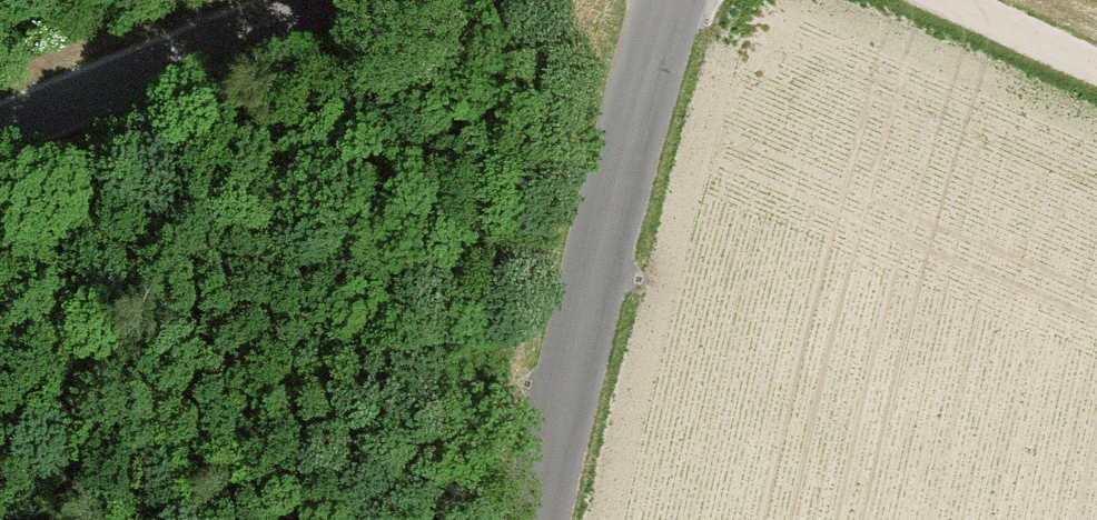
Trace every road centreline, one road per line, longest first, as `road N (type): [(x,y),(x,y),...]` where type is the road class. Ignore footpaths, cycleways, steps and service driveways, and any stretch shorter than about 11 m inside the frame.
road 1 (tertiary): [(543,519),(670,0)]
road 2 (unclassified): [(0,130),(324,0)]
road 3 (track): [(943,0),(1096,69)]

